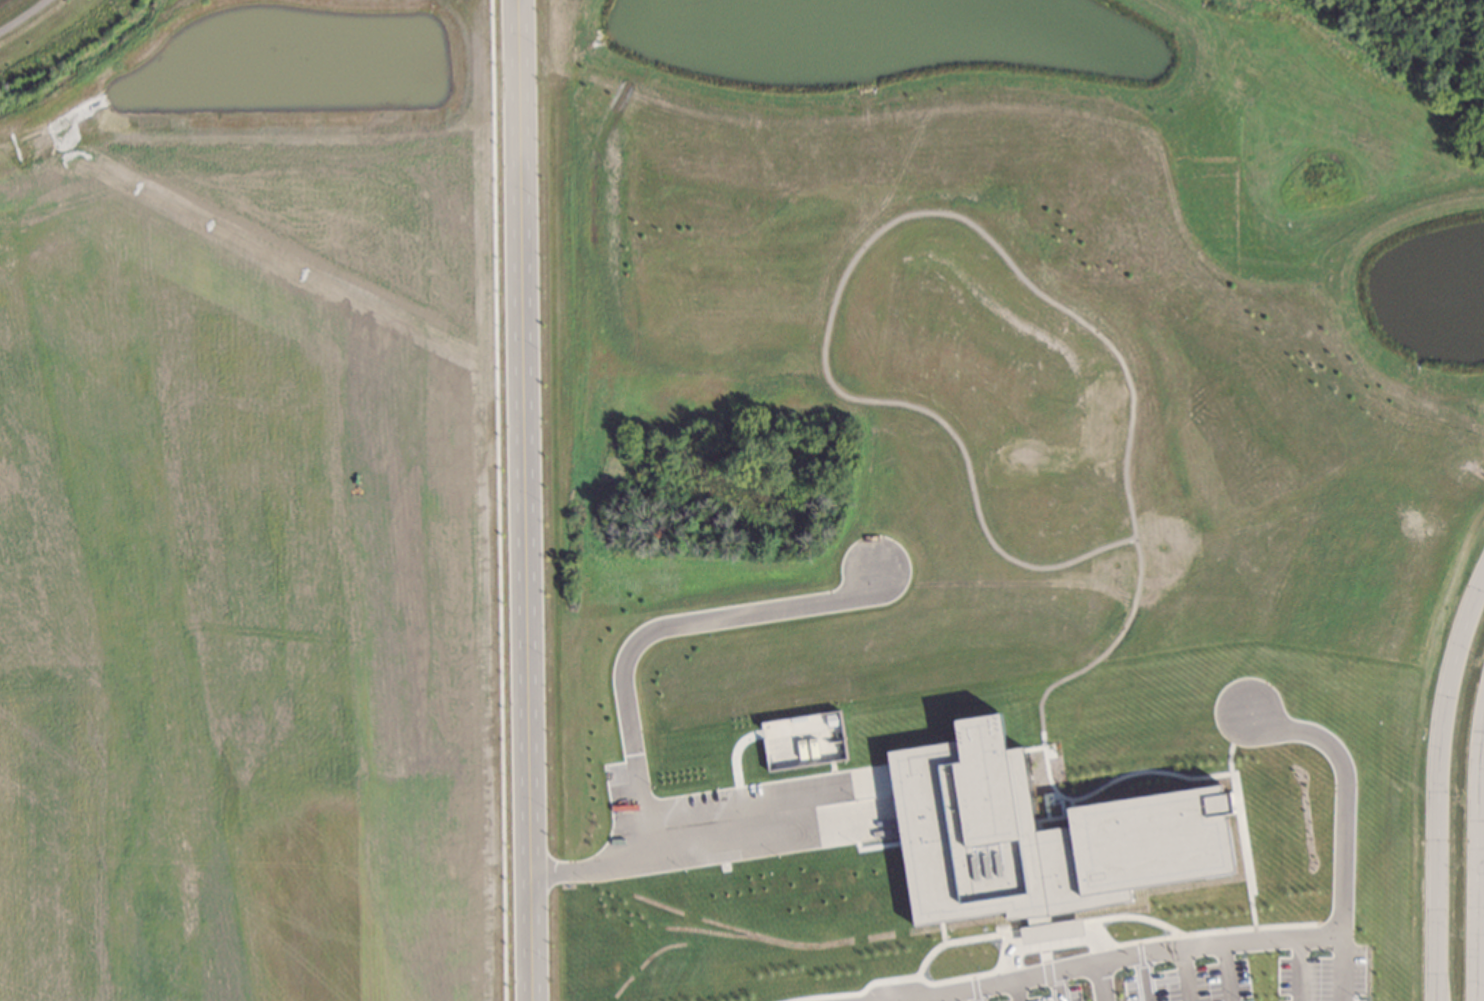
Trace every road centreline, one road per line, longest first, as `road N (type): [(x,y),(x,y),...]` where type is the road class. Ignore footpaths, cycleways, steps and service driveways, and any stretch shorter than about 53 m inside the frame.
road 1 (residential): [(530,1000),(515,0)]
road 2 (secondary): [(1483,562),(1459,626),(1443,709),(1437,976)]
road 3 (secondary): [(1474,1000),(1483,699)]

